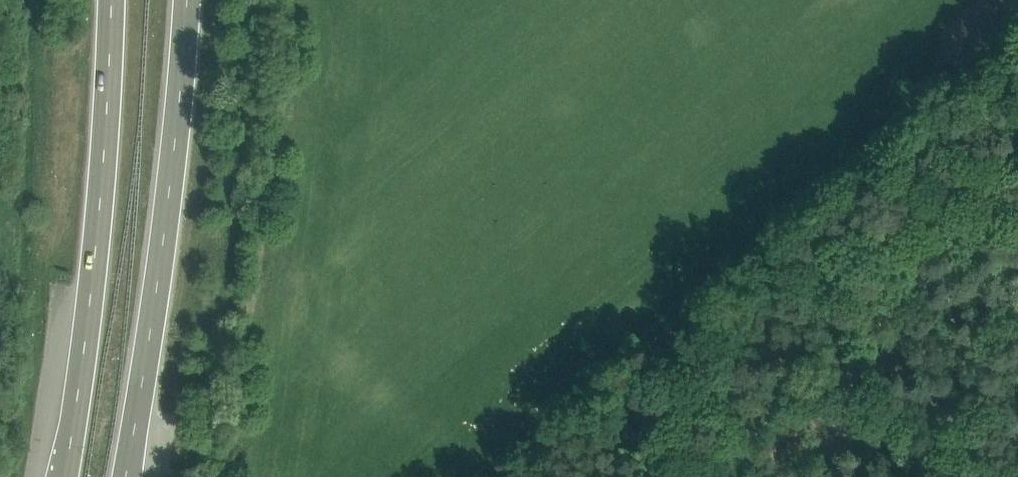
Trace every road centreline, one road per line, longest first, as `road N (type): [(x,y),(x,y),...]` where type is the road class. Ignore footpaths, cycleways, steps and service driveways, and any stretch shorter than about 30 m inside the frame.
road 1 (trunk): [(125,476),(168,189),(186,0)]
road 2 (trunk): [(112,0),(93,272),(66,476)]

